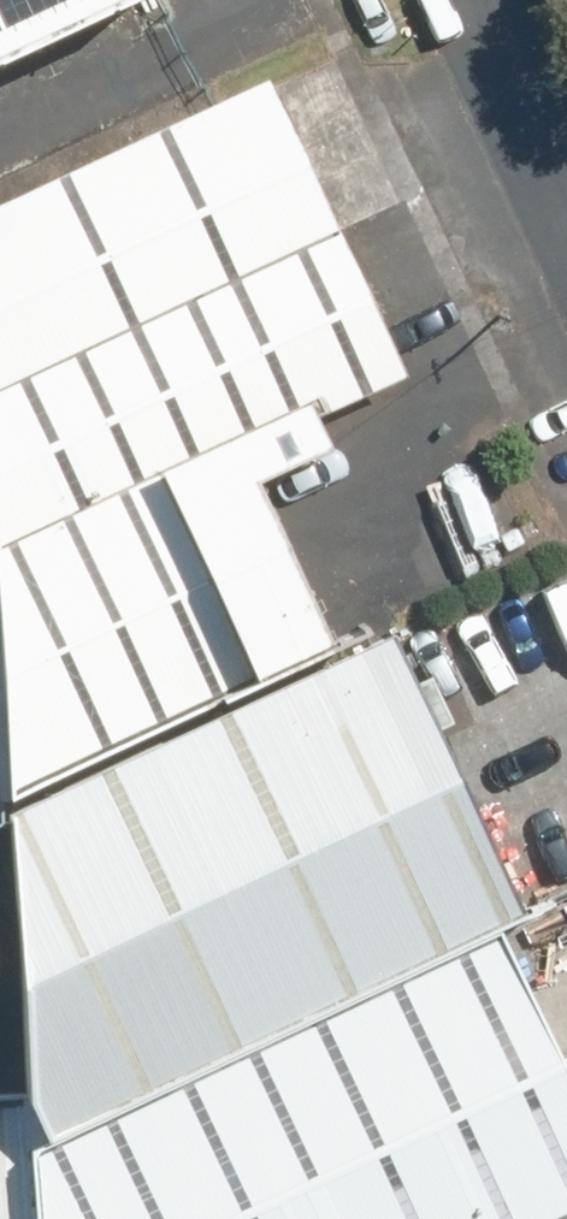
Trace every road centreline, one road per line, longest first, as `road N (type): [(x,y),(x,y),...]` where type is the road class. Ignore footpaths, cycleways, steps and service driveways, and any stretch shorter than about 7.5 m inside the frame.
road 1 (residential): [(566,181),(482,0)]

